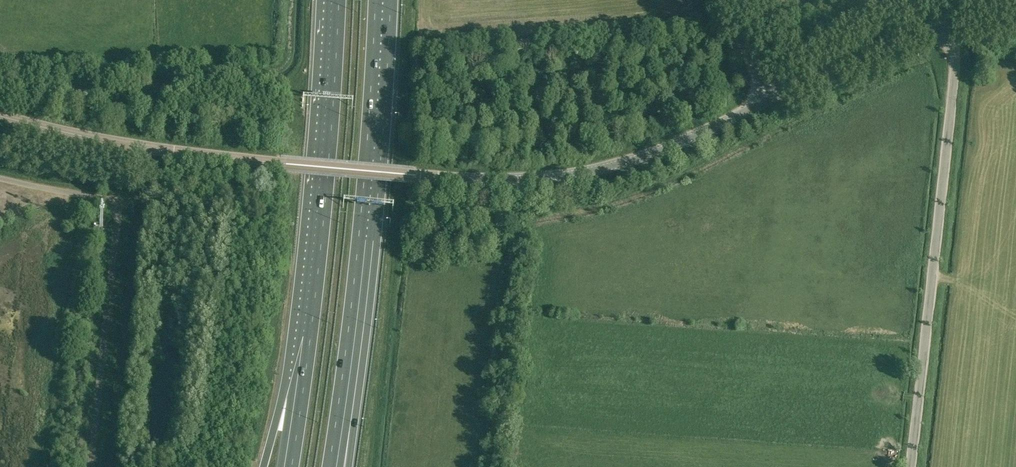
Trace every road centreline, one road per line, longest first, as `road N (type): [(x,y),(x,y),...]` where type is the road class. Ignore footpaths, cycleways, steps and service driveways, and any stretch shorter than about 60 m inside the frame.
road 1 (unclassified): [(911,466),(956,70),(947,26)]
road 2 (unclassified): [(90,466),(119,206),(0,177)]
road 3 (tertiary): [(429,175),(525,178),(596,169),(655,152),(768,100)]
road 4 (motorway): [(334,0),(307,339)]
road 5 (tertiary): [(429,175),(116,142)]
road 6 (motorway): [(367,235),(384,0)]
road 7 (motorway): [(332,466),(367,235)]
road 8 (motorway): [(350,466),(368,333),(367,235)]
road 9 (tertiary): [(947,26),(768,100)]
road 10 (motorway): [(307,339),(264,466)]
road 11 (motorway): [(307,339),(288,466)]

